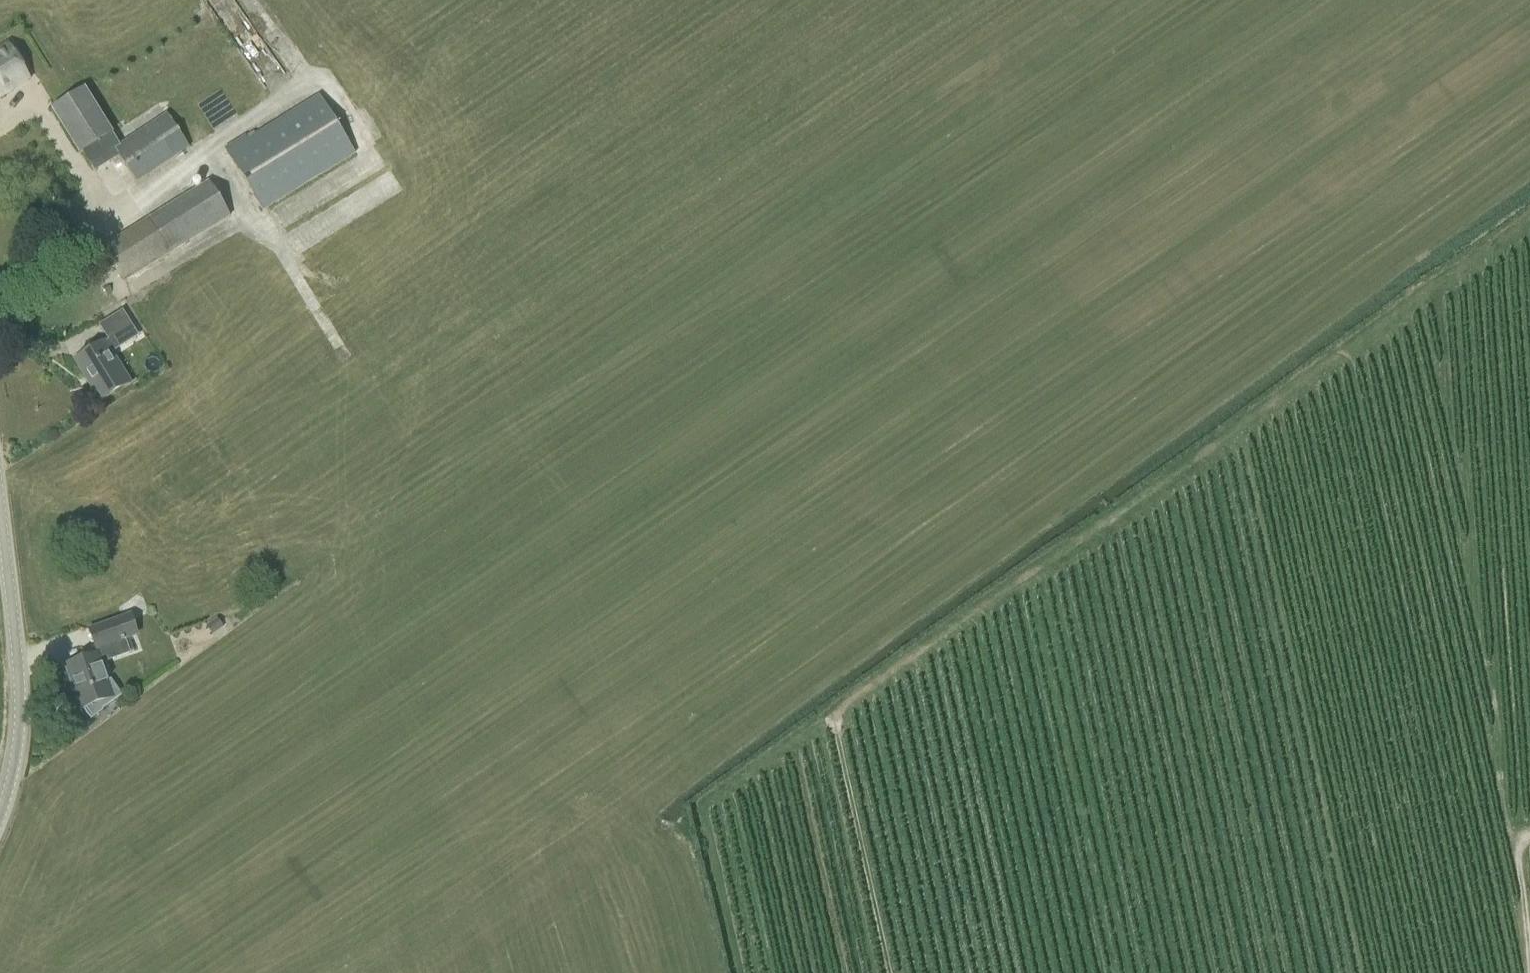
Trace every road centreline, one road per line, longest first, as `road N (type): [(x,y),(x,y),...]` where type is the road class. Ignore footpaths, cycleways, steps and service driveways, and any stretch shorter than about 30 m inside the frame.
road 1 (tertiary): [(0,814),(20,726),(0,491)]

